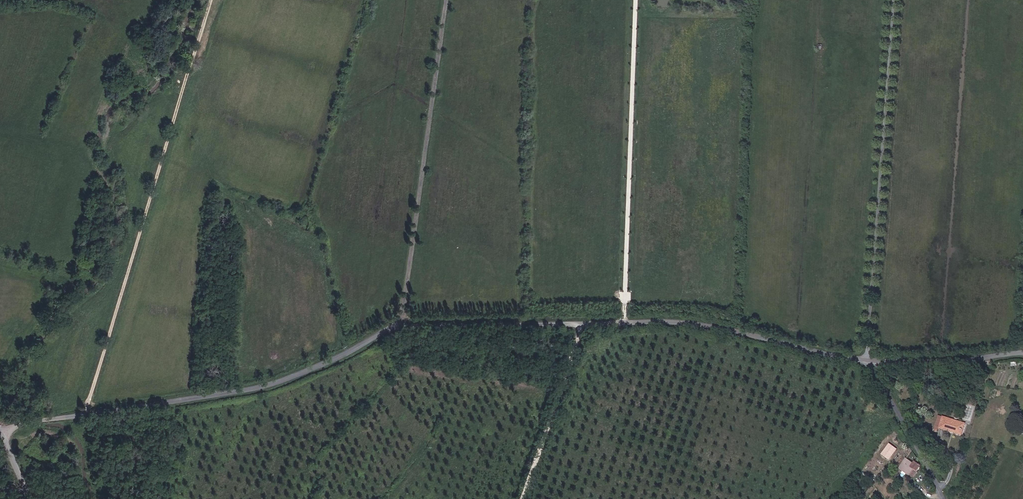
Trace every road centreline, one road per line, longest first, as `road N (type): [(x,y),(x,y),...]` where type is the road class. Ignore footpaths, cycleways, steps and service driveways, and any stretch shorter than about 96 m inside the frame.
road 1 (unclassified): [(4,432),(287,381),(398,323),(669,320),(876,364)]
road 2 (track): [(584,320),(522,498)]
road 3 (residential): [(876,364),(946,498)]
road 4 (unclassified): [(876,364),(949,367),(1022,356)]

